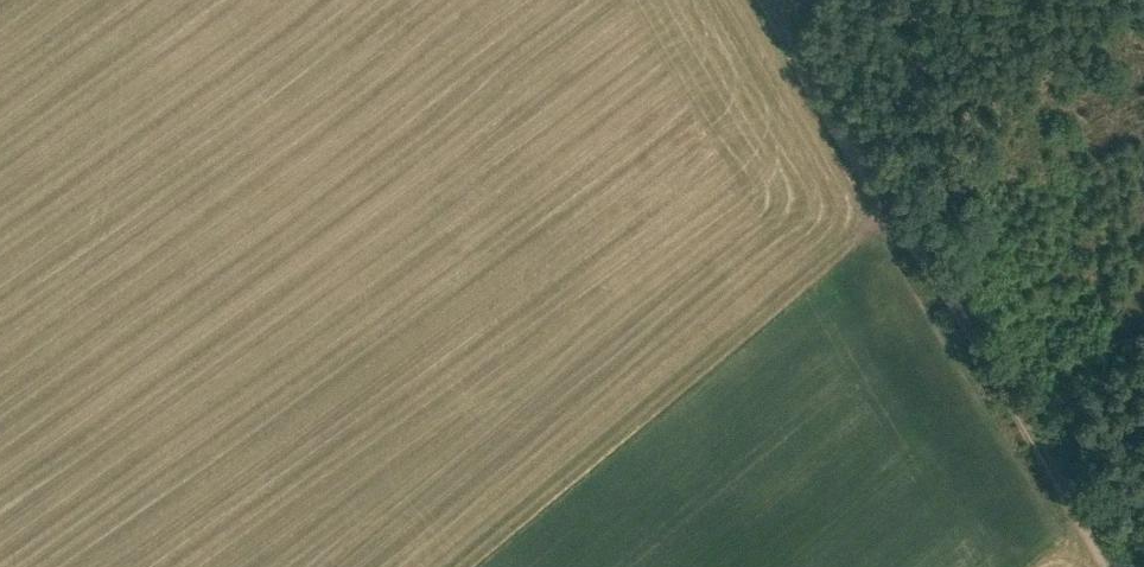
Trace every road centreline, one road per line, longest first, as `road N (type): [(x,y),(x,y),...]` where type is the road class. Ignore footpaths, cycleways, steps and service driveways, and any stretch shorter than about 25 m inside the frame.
road 1 (track): [(1115,566),(768,0)]
road 2 (track): [(459,566),(892,209)]

